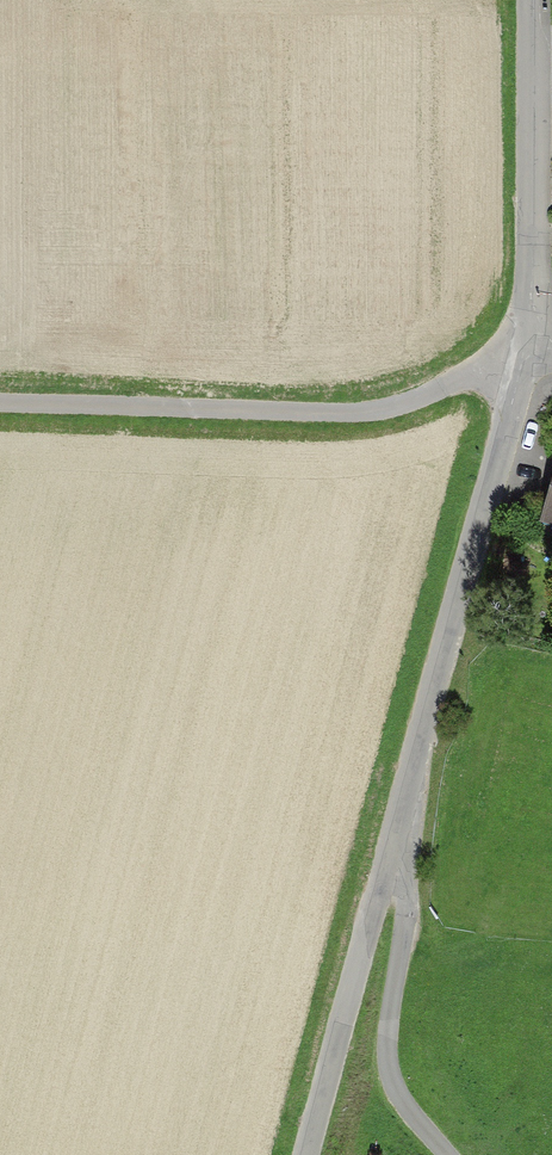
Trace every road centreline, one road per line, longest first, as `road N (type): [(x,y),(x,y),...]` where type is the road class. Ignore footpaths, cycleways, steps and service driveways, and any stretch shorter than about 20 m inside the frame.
road 1 (track): [(0,407),(365,415),(423,403),(532,325)]
road 2 (unclassified): [(532,325),(393,844)]
road 3 (unclassified): [(446,1154),(399,1095),(387,1040),(410,908),(393,844)]
road 4 (residential): [(534,0),(532,325)]
road 5 (unclassified): [(393,844),(308,1154)]

